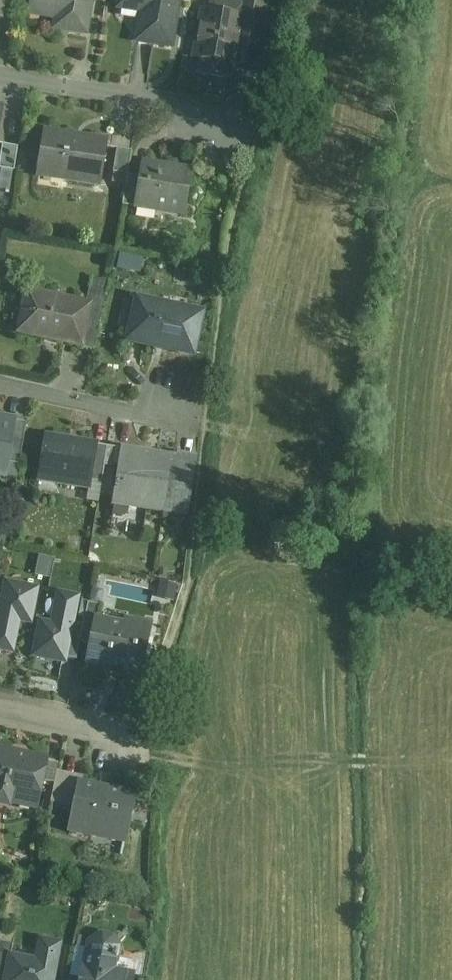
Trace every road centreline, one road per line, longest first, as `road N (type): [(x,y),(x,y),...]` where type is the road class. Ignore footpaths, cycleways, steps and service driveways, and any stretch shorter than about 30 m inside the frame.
road 1 (residential): [(222,136),(173,102),(0,76)]
road 2 (residential): [(0,383),(137,413),(176,404)]
road 3 (residential): [(0,710),(69,726),(124,750)]

